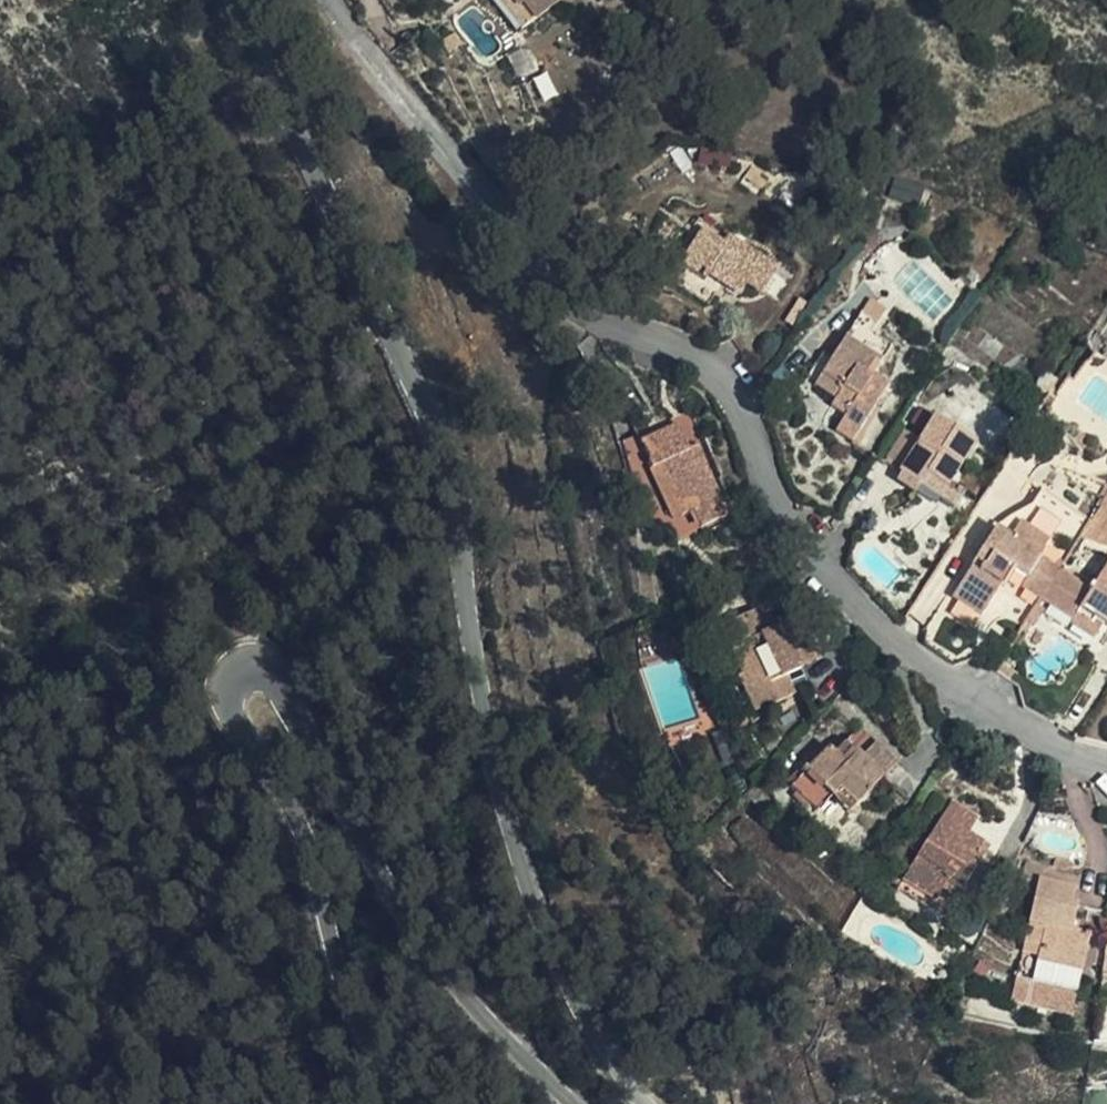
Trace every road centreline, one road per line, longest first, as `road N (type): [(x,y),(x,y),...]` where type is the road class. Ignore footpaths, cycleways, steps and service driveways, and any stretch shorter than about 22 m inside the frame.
road 1 (tertiary): [(239,0),(435,428),(486,704),(540,920),(647,1103)]
road 2 (residential): [(324,0),(578,315),(691,352),(721,377),(772,496),(822,573),(904,649),(1009,724),(1106,766)]
road 3 (tertiary): [(573,1103),(450,977),(287,691),(263,669),(231,675),(218,703),(302,838),(329,940),(406,1103)]

